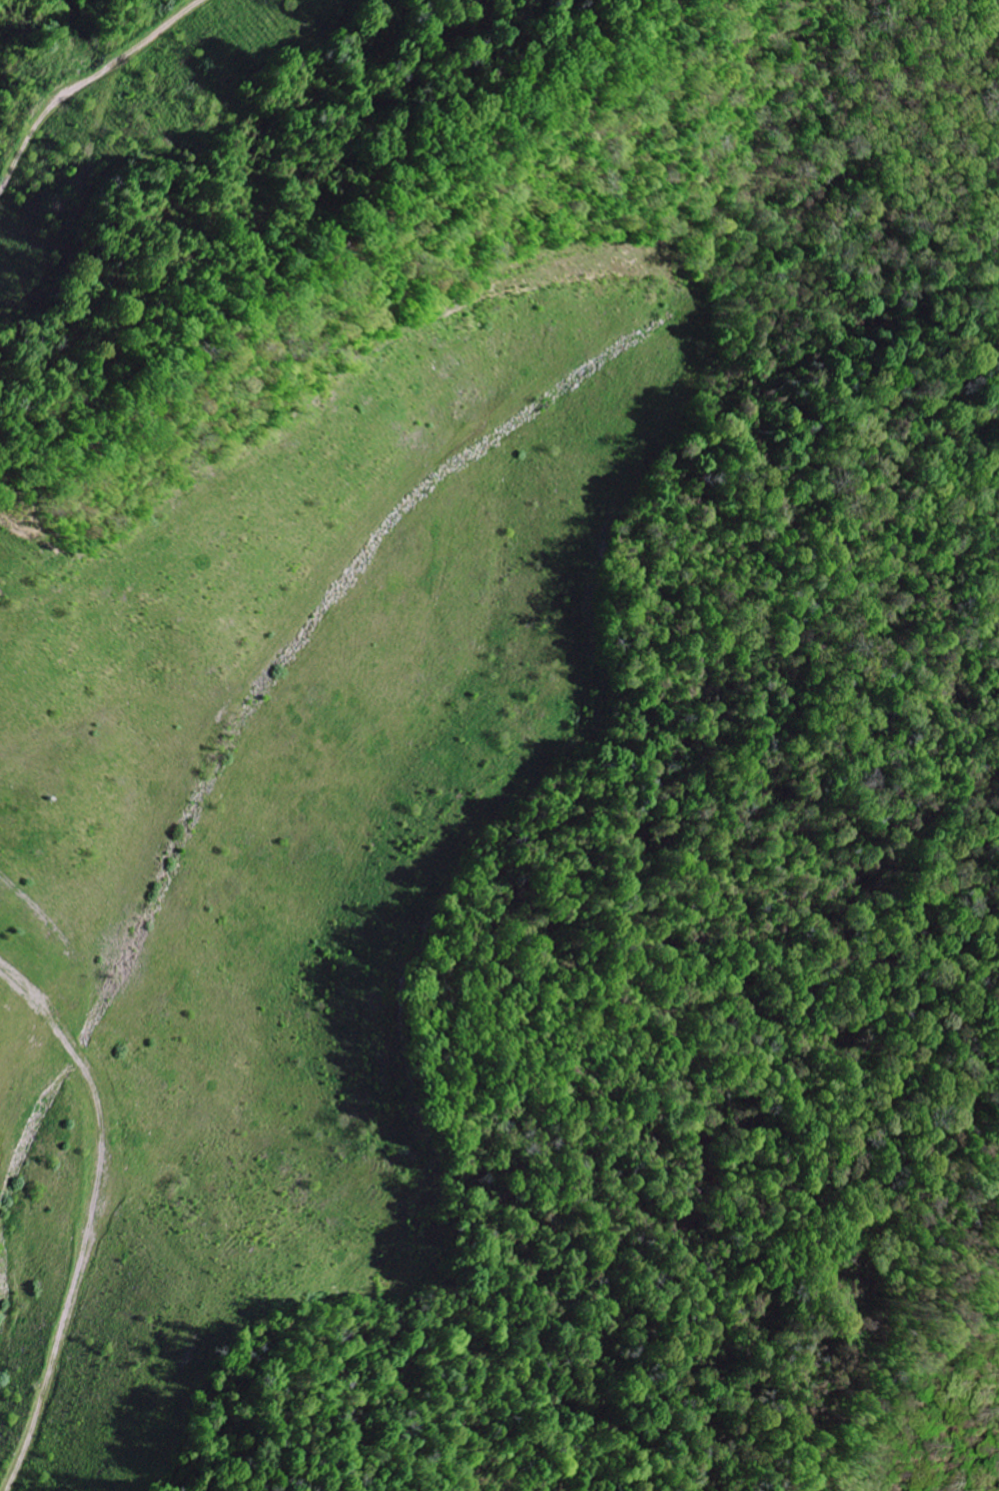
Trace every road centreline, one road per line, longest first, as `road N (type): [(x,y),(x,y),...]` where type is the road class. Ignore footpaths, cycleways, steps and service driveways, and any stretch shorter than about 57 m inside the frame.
road 1 (residential): [(206,0),(22,181),(0,229)]

